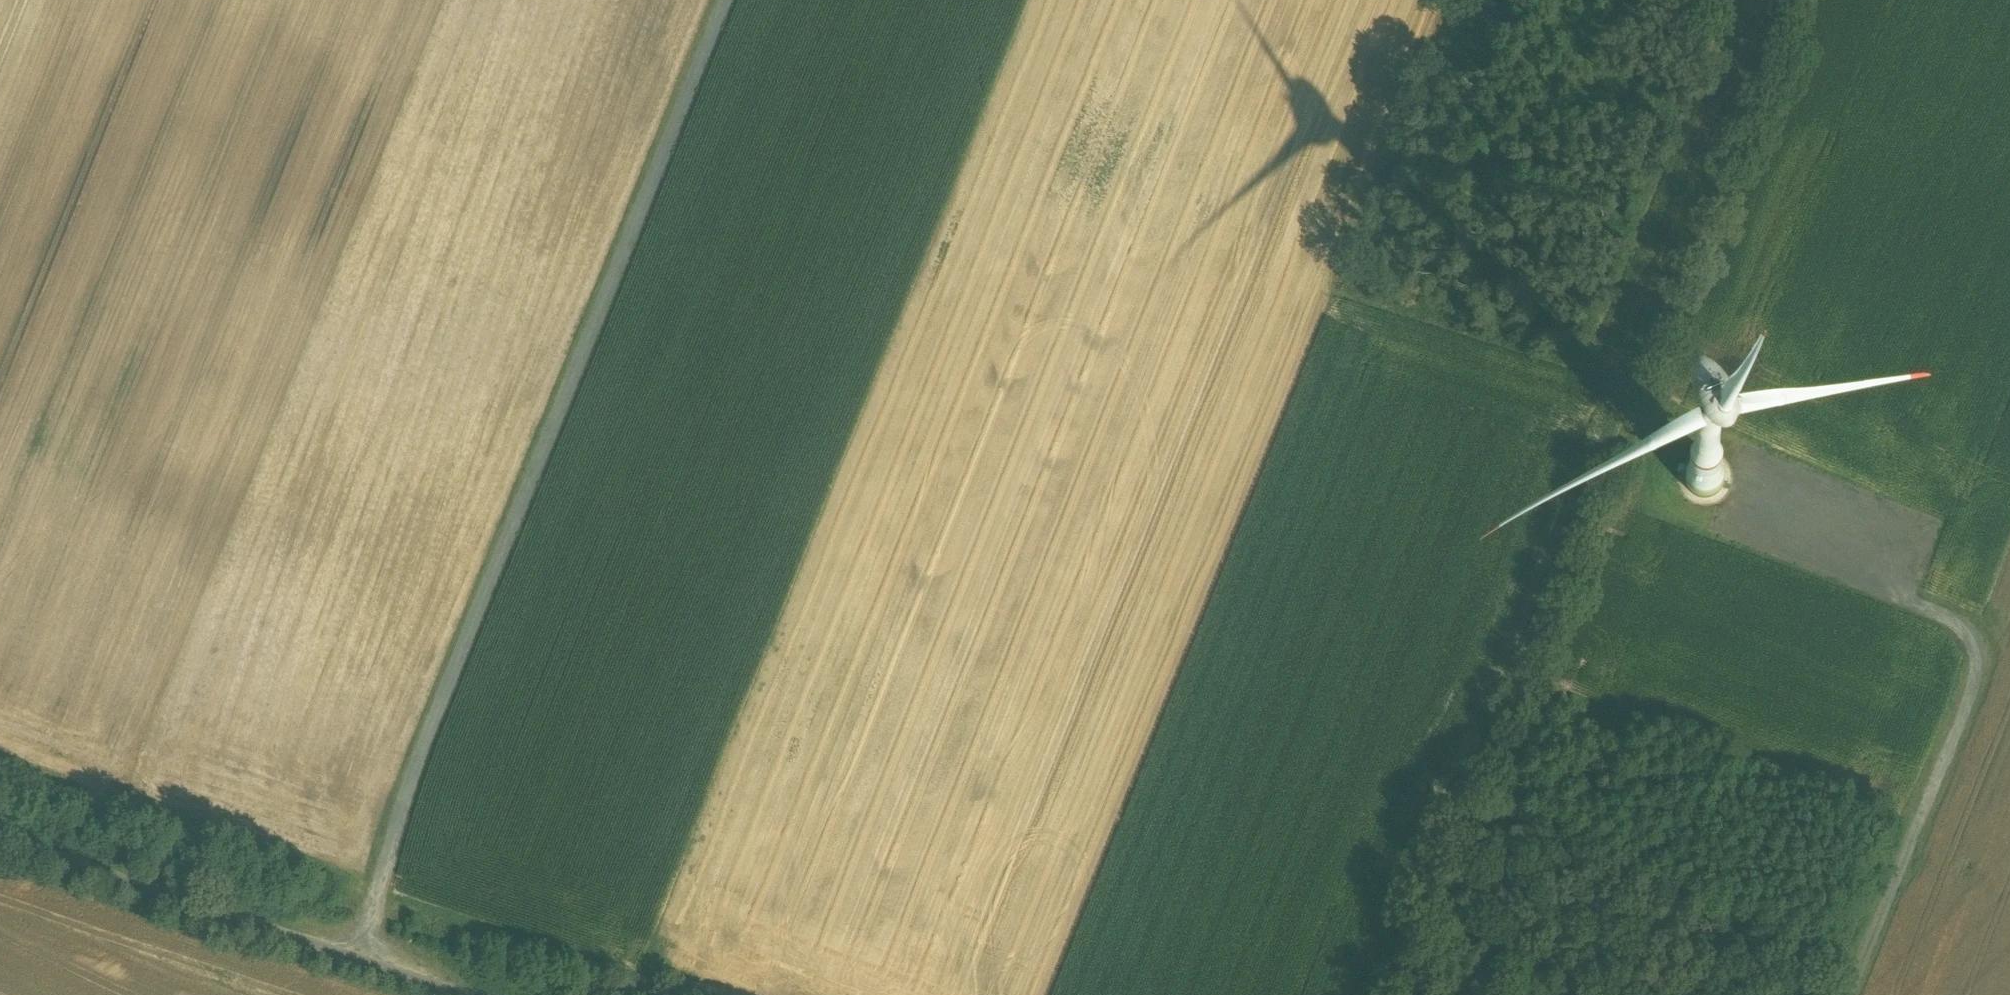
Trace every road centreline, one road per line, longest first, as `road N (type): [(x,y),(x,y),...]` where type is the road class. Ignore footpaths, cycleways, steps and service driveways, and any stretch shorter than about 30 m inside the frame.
road 1 (unclassified): [(493,994),(0,825)]

